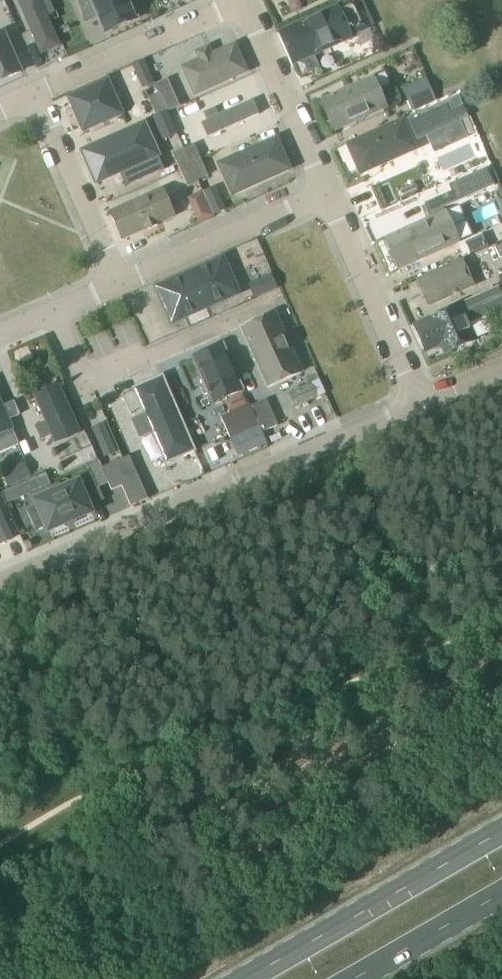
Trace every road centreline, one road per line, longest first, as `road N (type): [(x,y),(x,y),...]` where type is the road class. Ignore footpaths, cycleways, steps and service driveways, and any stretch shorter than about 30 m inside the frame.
road 1 (residential): [(0,584),(420,404),(327,192)]
road 2 (primary): [(501,831),(243,978)]
road 3 (residential): [(35,93),(249,1)]
road 4 (residential): [(119,284),(327,192)]
road 5 (residential): [(35,93),(119,284)]
road 6 (residential): [(327,192),(249,1)]
road 7 (primary): [(352,978),(501,894)]

